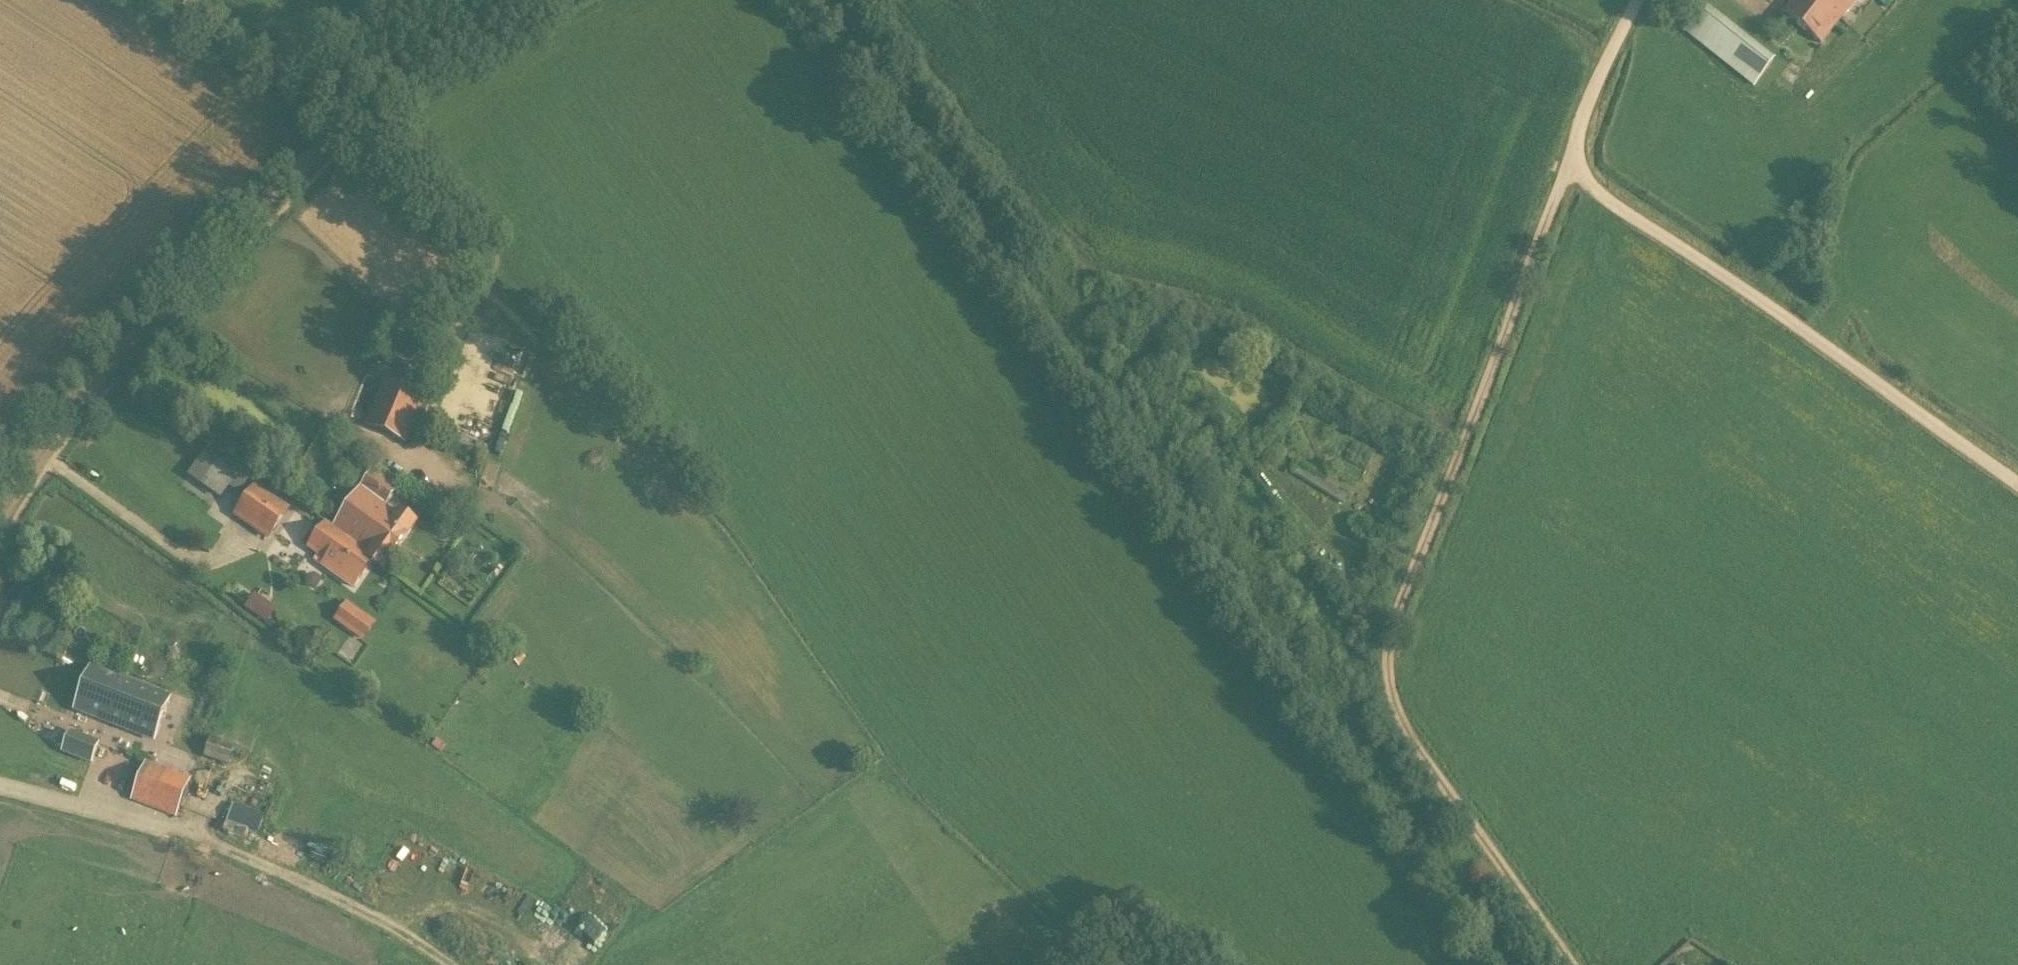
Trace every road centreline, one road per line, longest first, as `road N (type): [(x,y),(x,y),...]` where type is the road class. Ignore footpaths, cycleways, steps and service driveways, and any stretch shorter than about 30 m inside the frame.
road 1 (track): [(1572,160),(1379,670),(1396,721),(1568,964)]
road 2 (track): [(180,0),(354,121),(228,234),(76,394),(0,511)]
road 3 (track): [(1572,160),(2017,470)]
road 4 (track): [(481,274),(480,243),(469,226),(354,121)]
road 5 (track): [(1572,160),(1638,0)]

